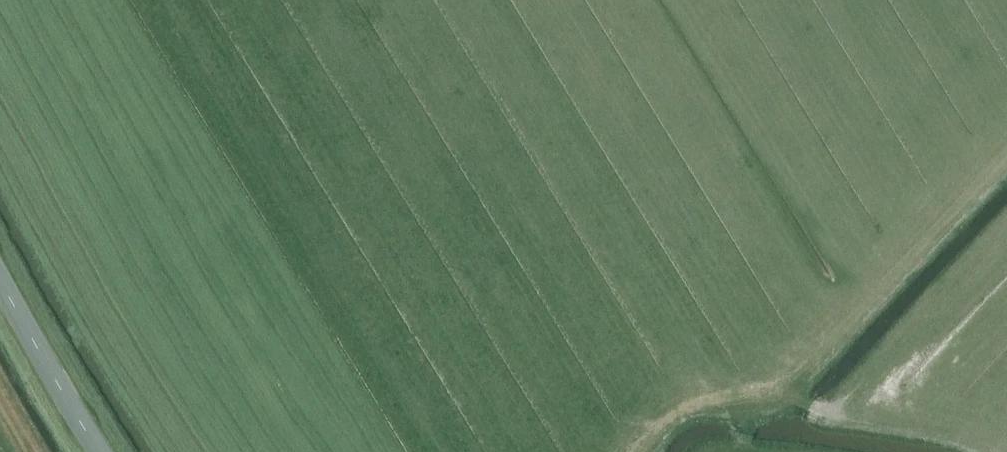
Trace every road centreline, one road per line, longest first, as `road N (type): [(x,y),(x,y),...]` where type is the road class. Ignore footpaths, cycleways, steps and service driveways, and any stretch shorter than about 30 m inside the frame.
road 1 (secondary): [(101,451),(0,280)]

